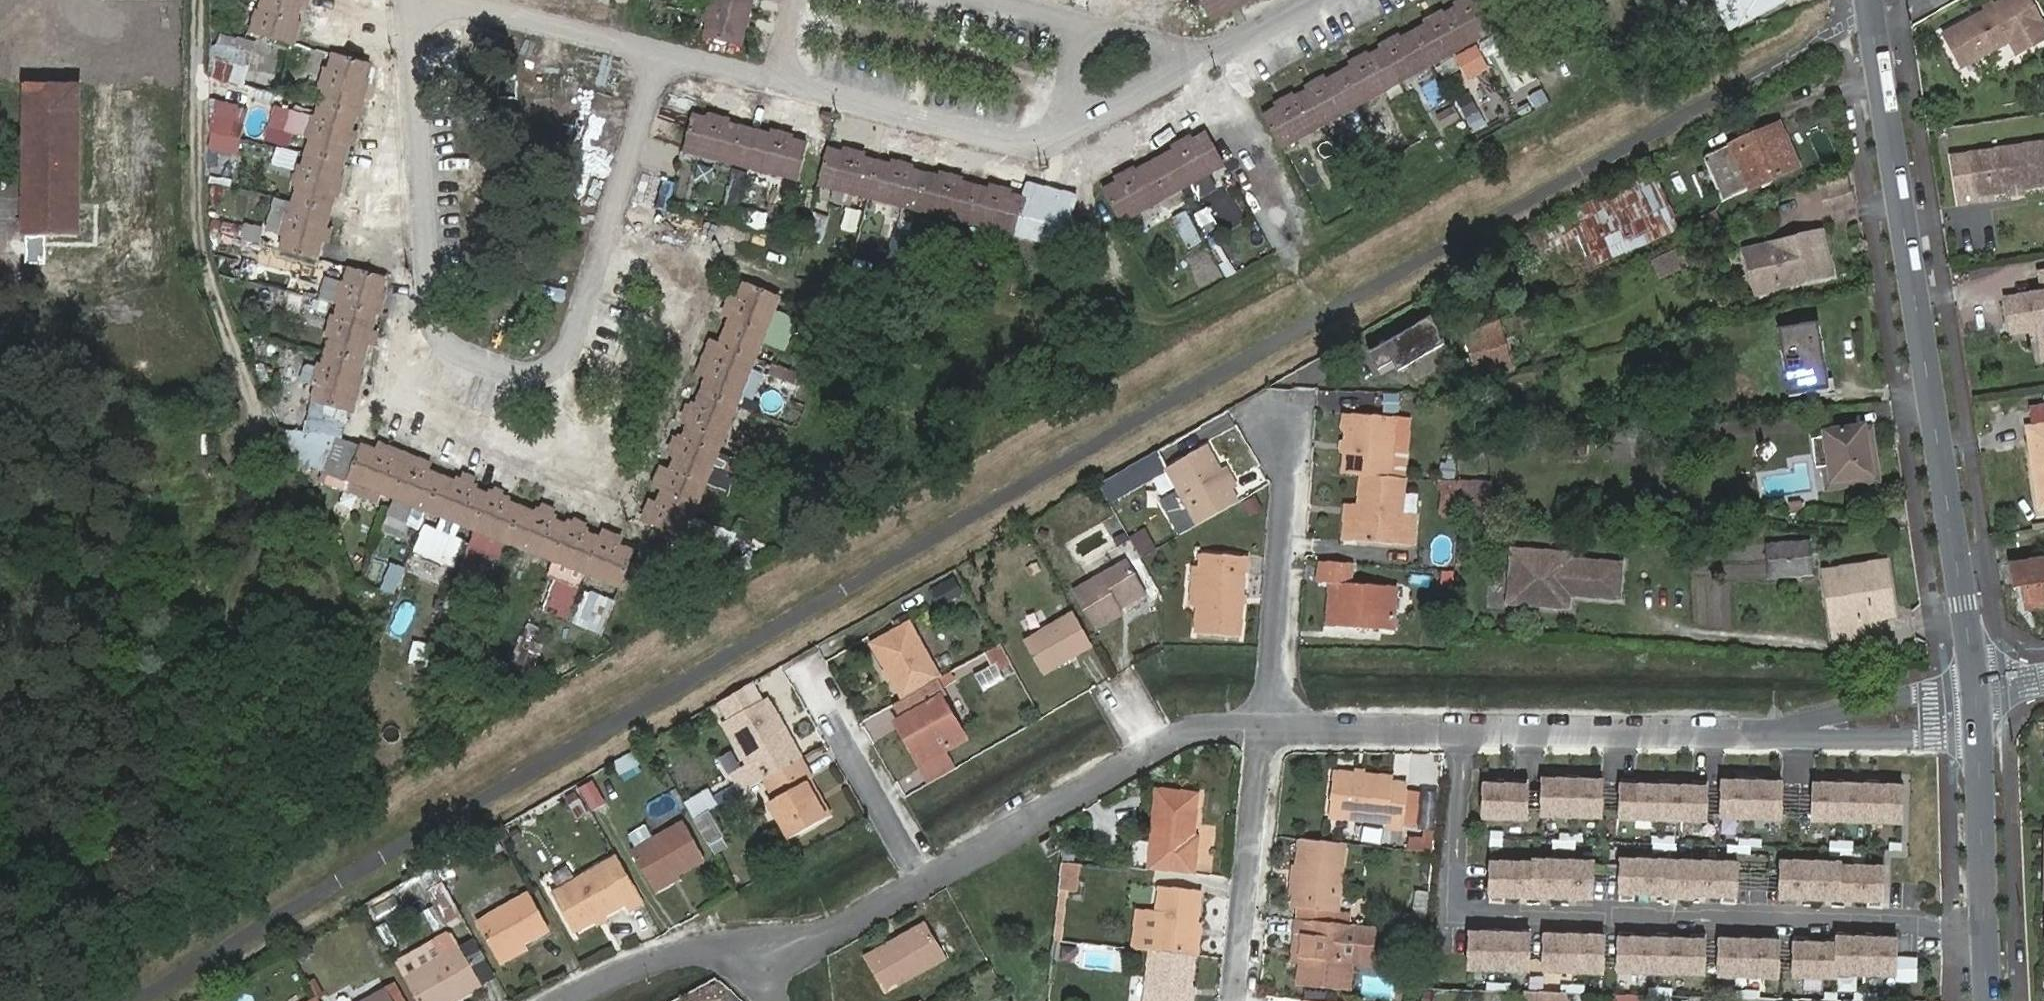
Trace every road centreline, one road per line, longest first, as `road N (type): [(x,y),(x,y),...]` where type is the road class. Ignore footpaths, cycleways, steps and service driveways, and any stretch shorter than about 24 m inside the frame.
road 1 (residential): [(410,0),(428,296),(446,344),(514,376),(545,376),(568,355),(655,55)]
road 2 (residential): [(1459,728),(1453,914),(1910,925),(1986,945)]
road 3 (tertiary): [(1976,688),(1870,0)]
road 4 (residential): [(1459,728),(1839,728),(1978,715)]
road 5 (residential): [(773,83),(1027,148),(1061,138),(1202,60)]
road 6 (residential): [(925,883),(1175,737),(1203,725),(1274,727)]
road 7 (residential): [(1281,416),(1289,479),(1274,727)]
road 8 (residential): [(1274,727),(1243,1000)]
road 9 (residential): [(422,0),(655,55)]
road 10 (residential): [(1202,60),(977,0)]
road 11 (tertiary): [(1986,945),(1978,715)]
road 12 (residential): [(925,883),(814,686)]
road 13 (residential): [(594,1000),(648,974),(727,958),(769,980)]
road 14 (residential): [(769,980),(787,958),(925,883)]
road 15 (residential): [(1274,727),(1459,728)]
road 16 (residential): [(655,55),(773,83)]
road 17 (residential): [(1202,60),(1307,0)]

